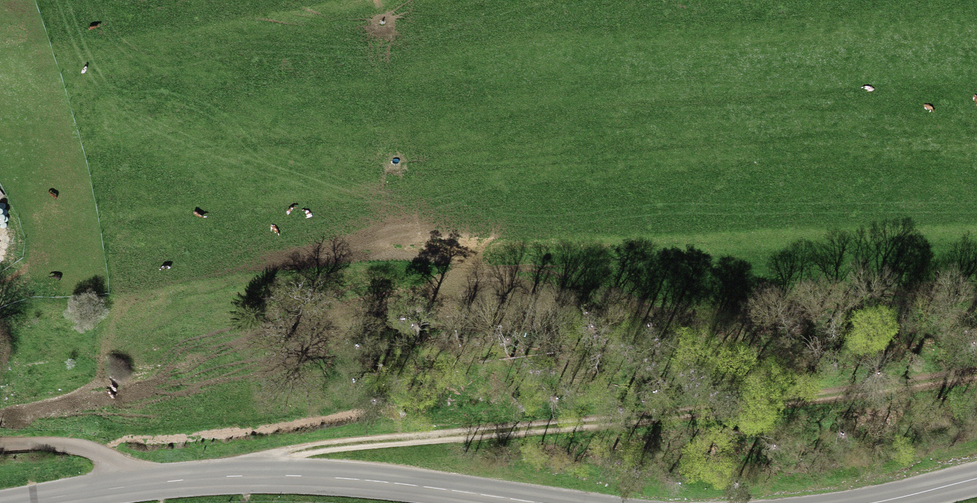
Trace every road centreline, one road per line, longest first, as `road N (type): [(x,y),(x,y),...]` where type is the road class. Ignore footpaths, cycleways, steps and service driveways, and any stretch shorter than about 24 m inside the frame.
road 1 (track): [(976,372),(354,443),(251,476)]
road 2 (secondary): [(541,502),(390,482),(251,476),(35,502)]
road 3 (track): [(122,488),(105,461),(79,450),(44,444),(0,452)]

